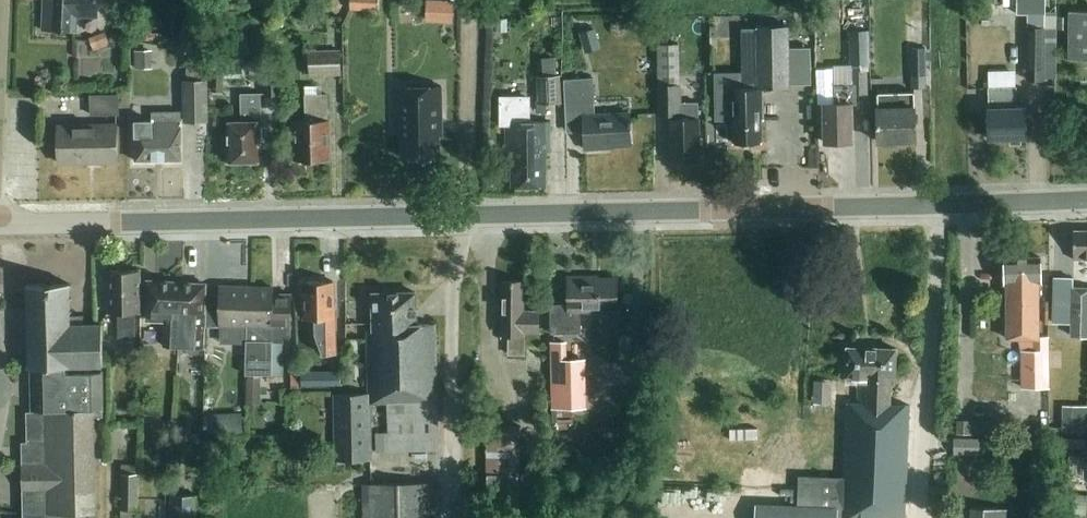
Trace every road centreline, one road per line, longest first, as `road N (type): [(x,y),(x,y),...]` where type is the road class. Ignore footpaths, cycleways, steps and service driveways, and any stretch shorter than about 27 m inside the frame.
road 1 (tertiary): [(0,224),(1086,200)]

